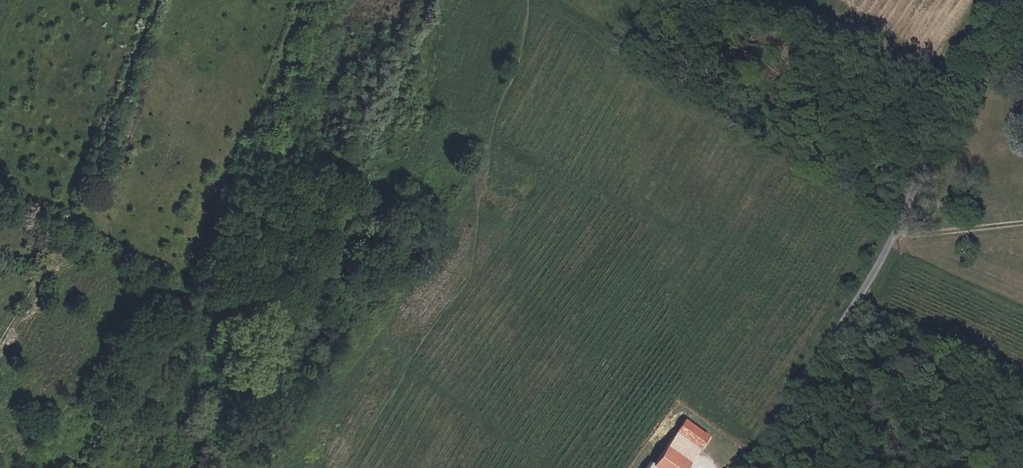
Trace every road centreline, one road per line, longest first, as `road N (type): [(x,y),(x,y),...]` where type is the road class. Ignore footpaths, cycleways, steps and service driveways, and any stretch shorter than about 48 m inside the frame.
road 1 (unclassified): [(747,467),(897,229),(992,0)]

